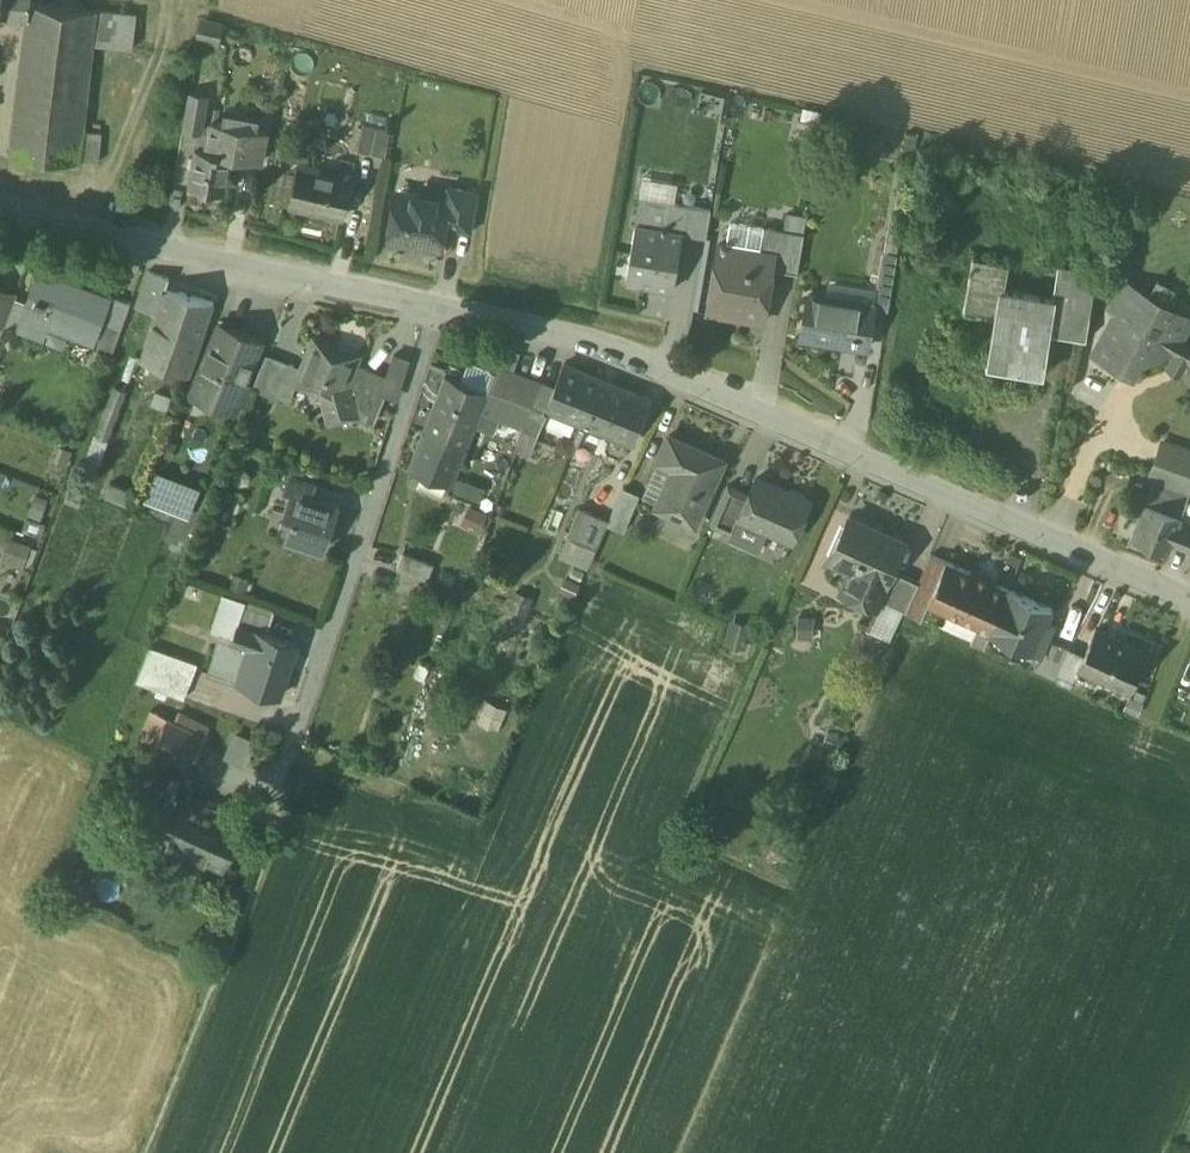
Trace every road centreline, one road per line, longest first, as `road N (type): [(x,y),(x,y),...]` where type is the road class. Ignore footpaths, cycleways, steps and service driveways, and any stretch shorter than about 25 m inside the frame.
road 1 (residential): [(1189,594),(607,353),(438,308)]
road 2 (residential): [(290,758),(438,308)]
road 3 (residential): [(438,308),(0,205)]

